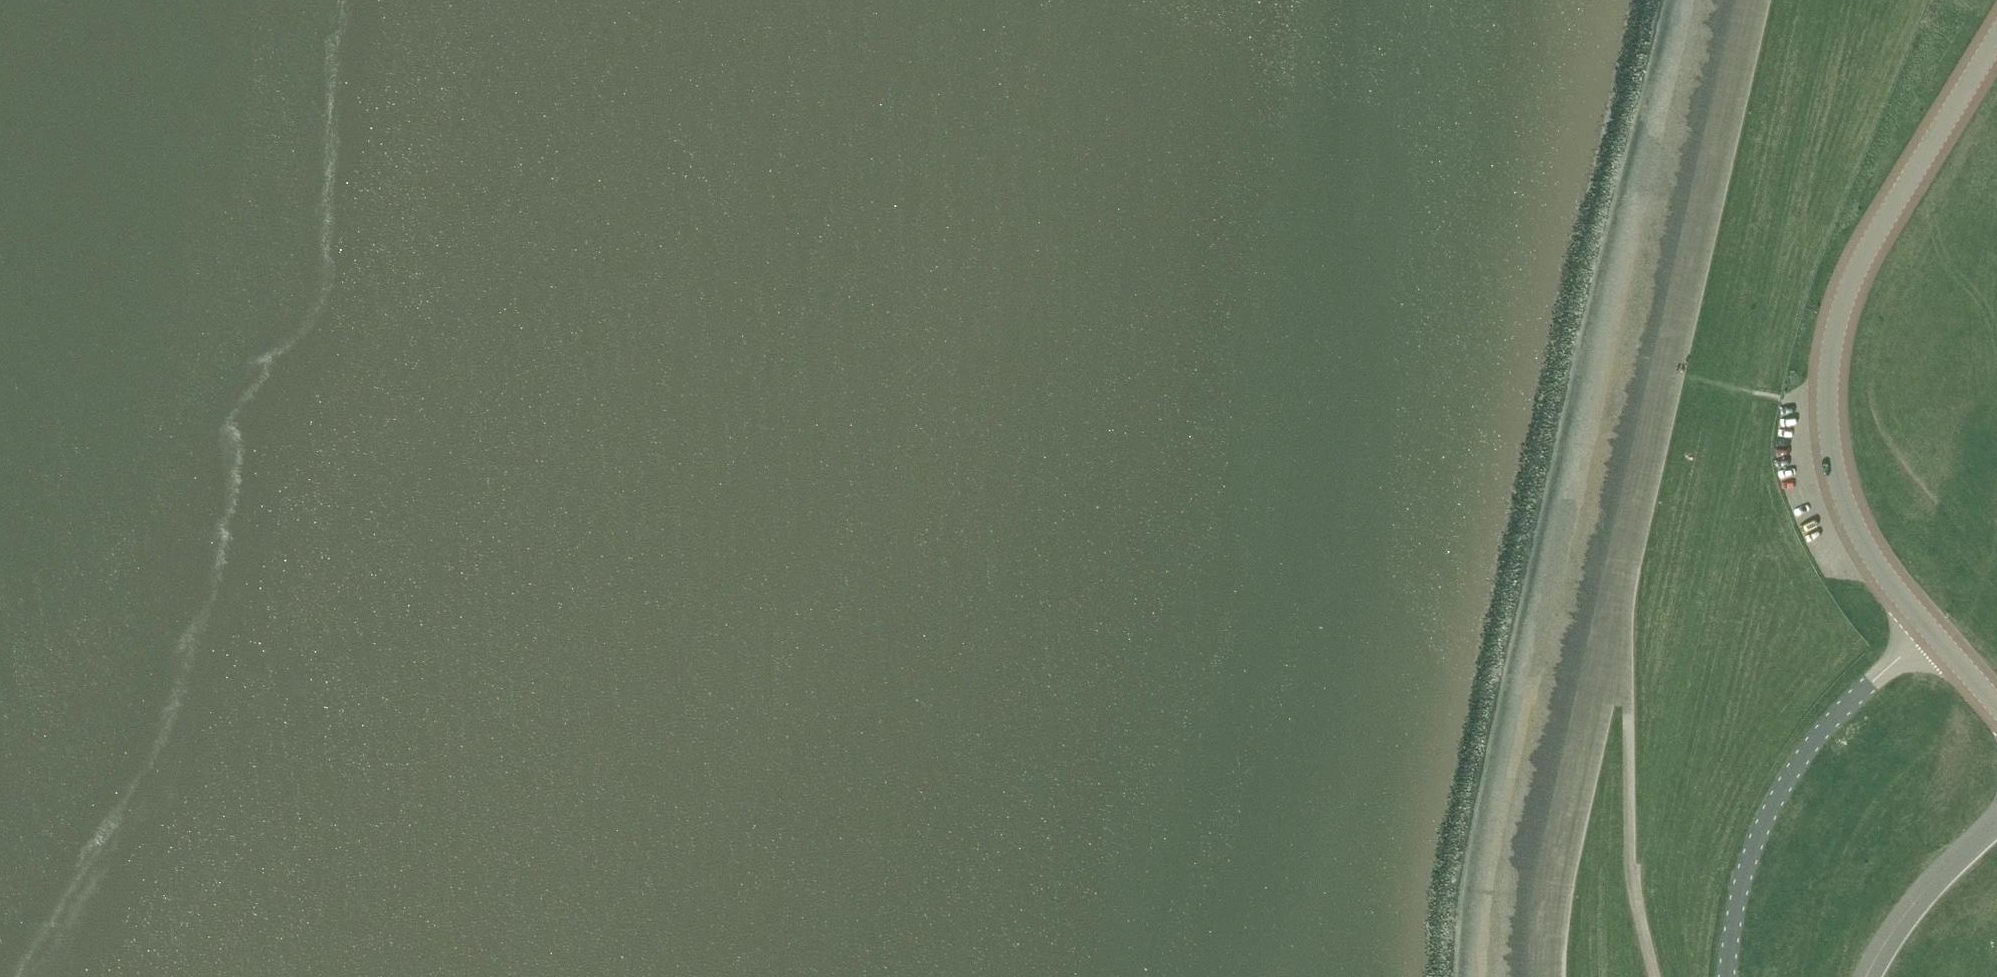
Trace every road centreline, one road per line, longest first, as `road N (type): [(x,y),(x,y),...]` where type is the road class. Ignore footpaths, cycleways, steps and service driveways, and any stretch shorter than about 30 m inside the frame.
road 1 (tertiary): [(1932,630),(1869,551),(1838,481),(1830,404),(1836,327),(1872,242),(1996,43)]
road 2 (unclassified): [(1729,976),(1750,859),(1790,777),(1820,736),(1932,630)]
road 3 (motorway): [(1996,828),(1901,931),(1875,976)]

